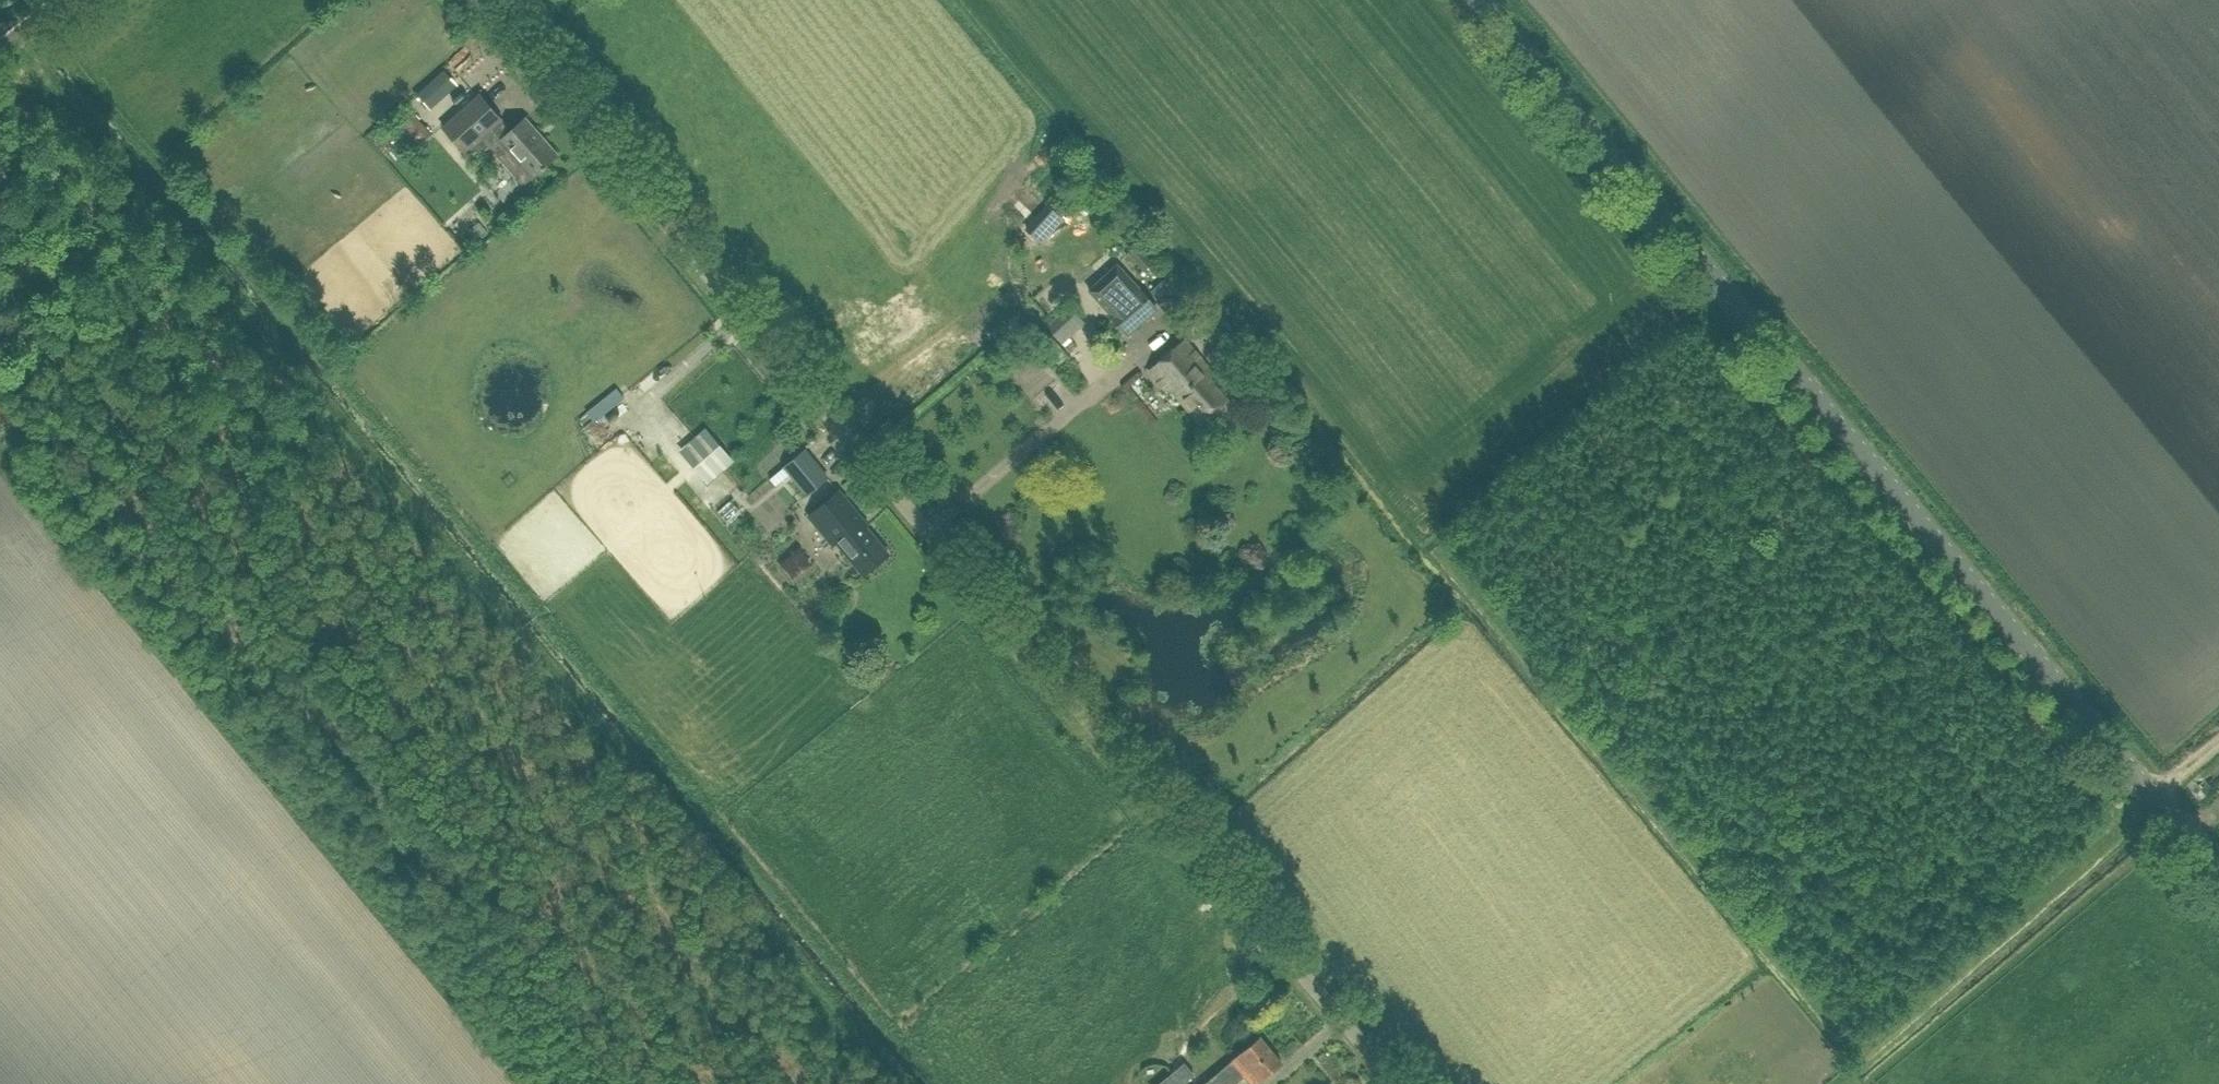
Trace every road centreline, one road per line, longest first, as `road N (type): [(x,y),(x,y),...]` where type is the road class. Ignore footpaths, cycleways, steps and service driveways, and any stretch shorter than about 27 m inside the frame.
road 1 (unclassified): [(1394,1083),(476,0)]
road 2 (tertiary): [(2218,876),(1476,0)]
road 3 (track): [(1862,1055),(1439,549)]

